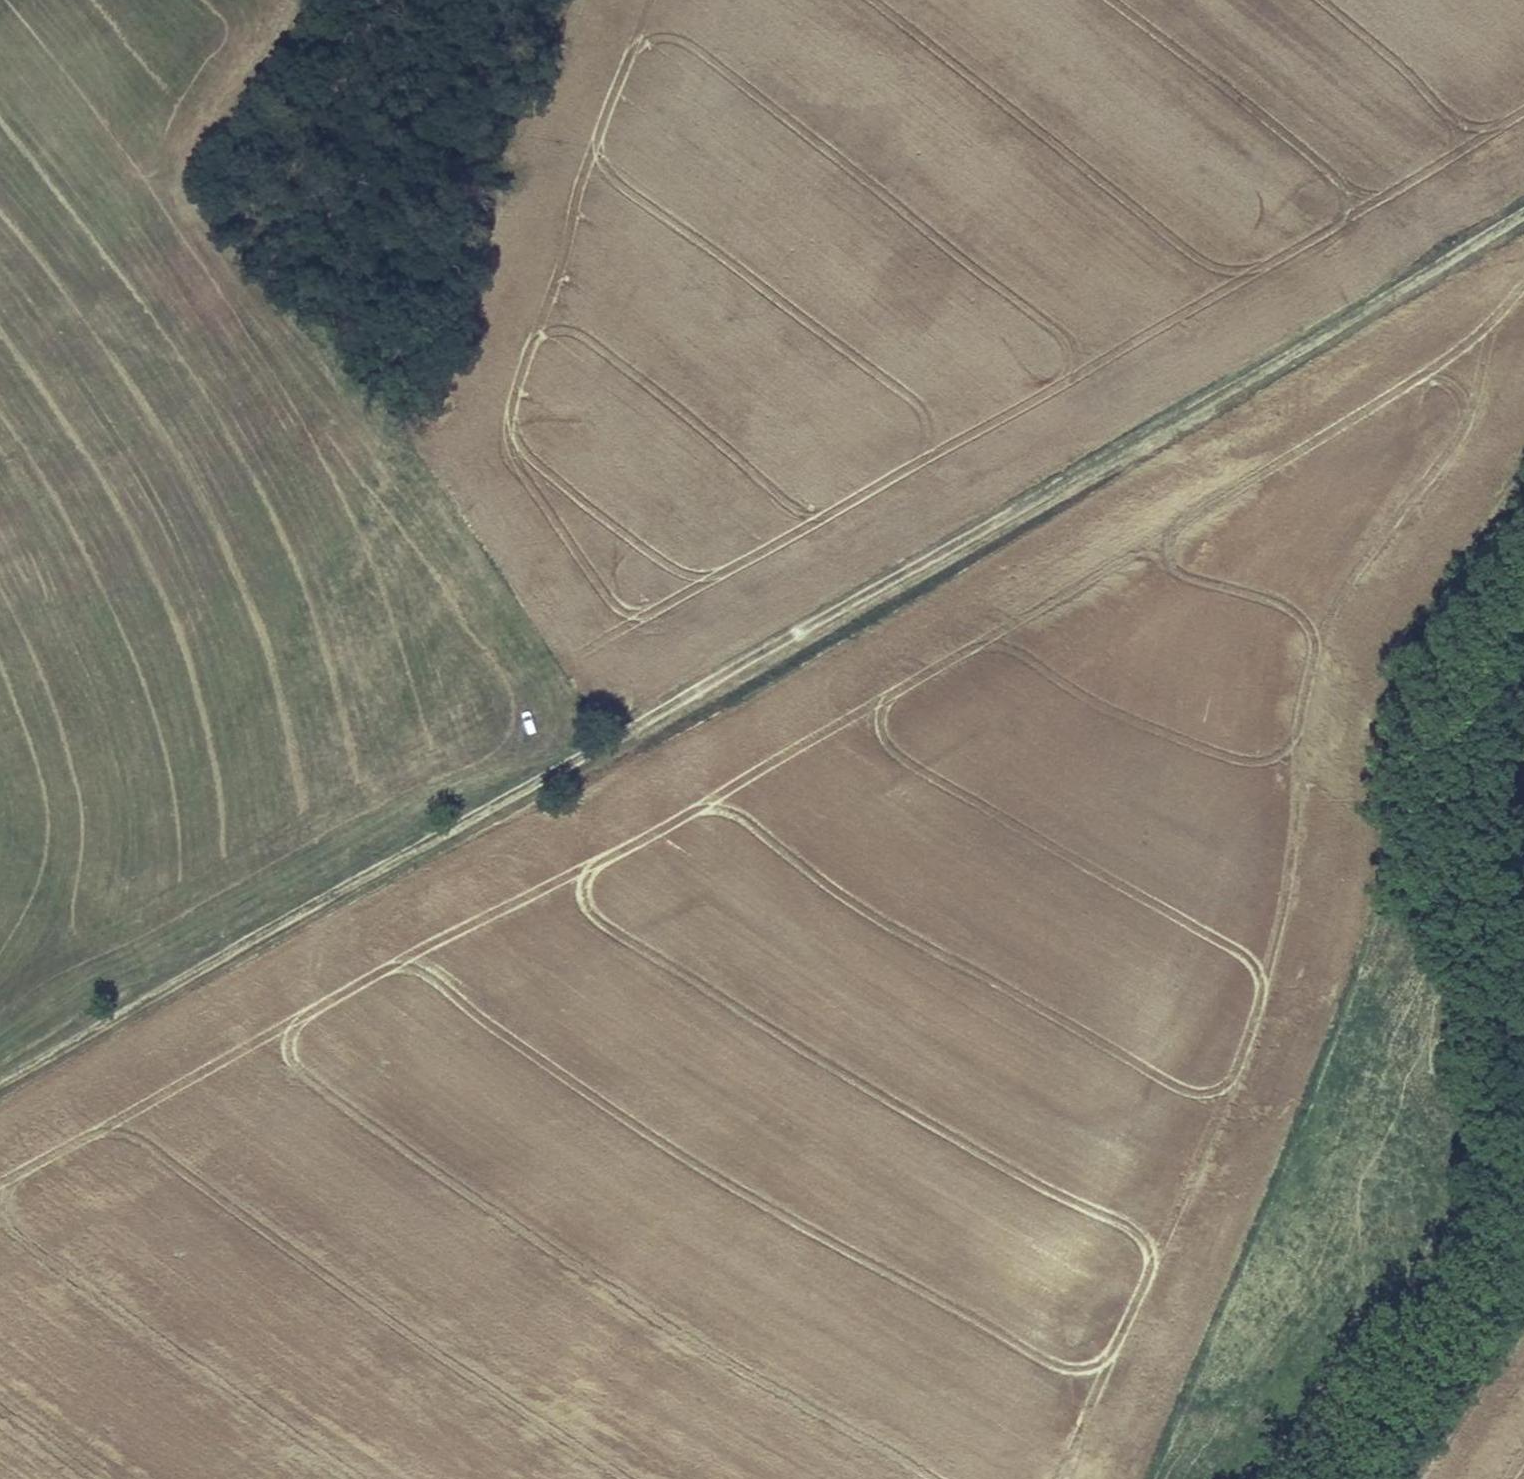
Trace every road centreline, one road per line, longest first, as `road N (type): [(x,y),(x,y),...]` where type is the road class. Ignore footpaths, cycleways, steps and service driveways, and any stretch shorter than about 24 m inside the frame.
road 1 (track): [(0,1082),(1294,355),(1523,212)]
road 2 (track): [(1523,1132),(1450,765),(1493,639),(1523,591)]
road 3 (track): [(1332,1478),(1503,1264),(1523,1172)]

